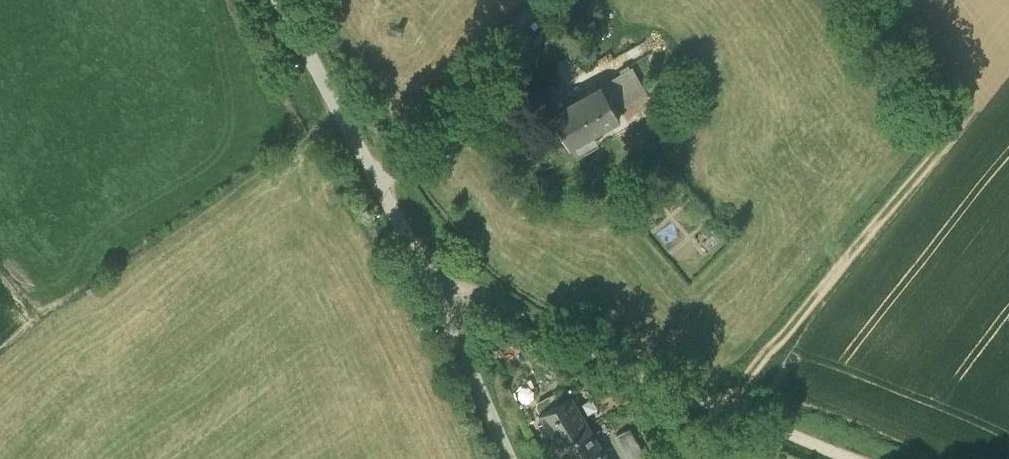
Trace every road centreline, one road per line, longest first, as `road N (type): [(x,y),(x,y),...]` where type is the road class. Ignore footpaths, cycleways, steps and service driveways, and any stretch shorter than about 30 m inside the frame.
road 1 (residential): [(509,458),(424,273),(275,0)]
road 2 (track): [(871,458),(645,378),(493,295),(424,273)]
road 3 (track): [(1008,102),(737,408)]

